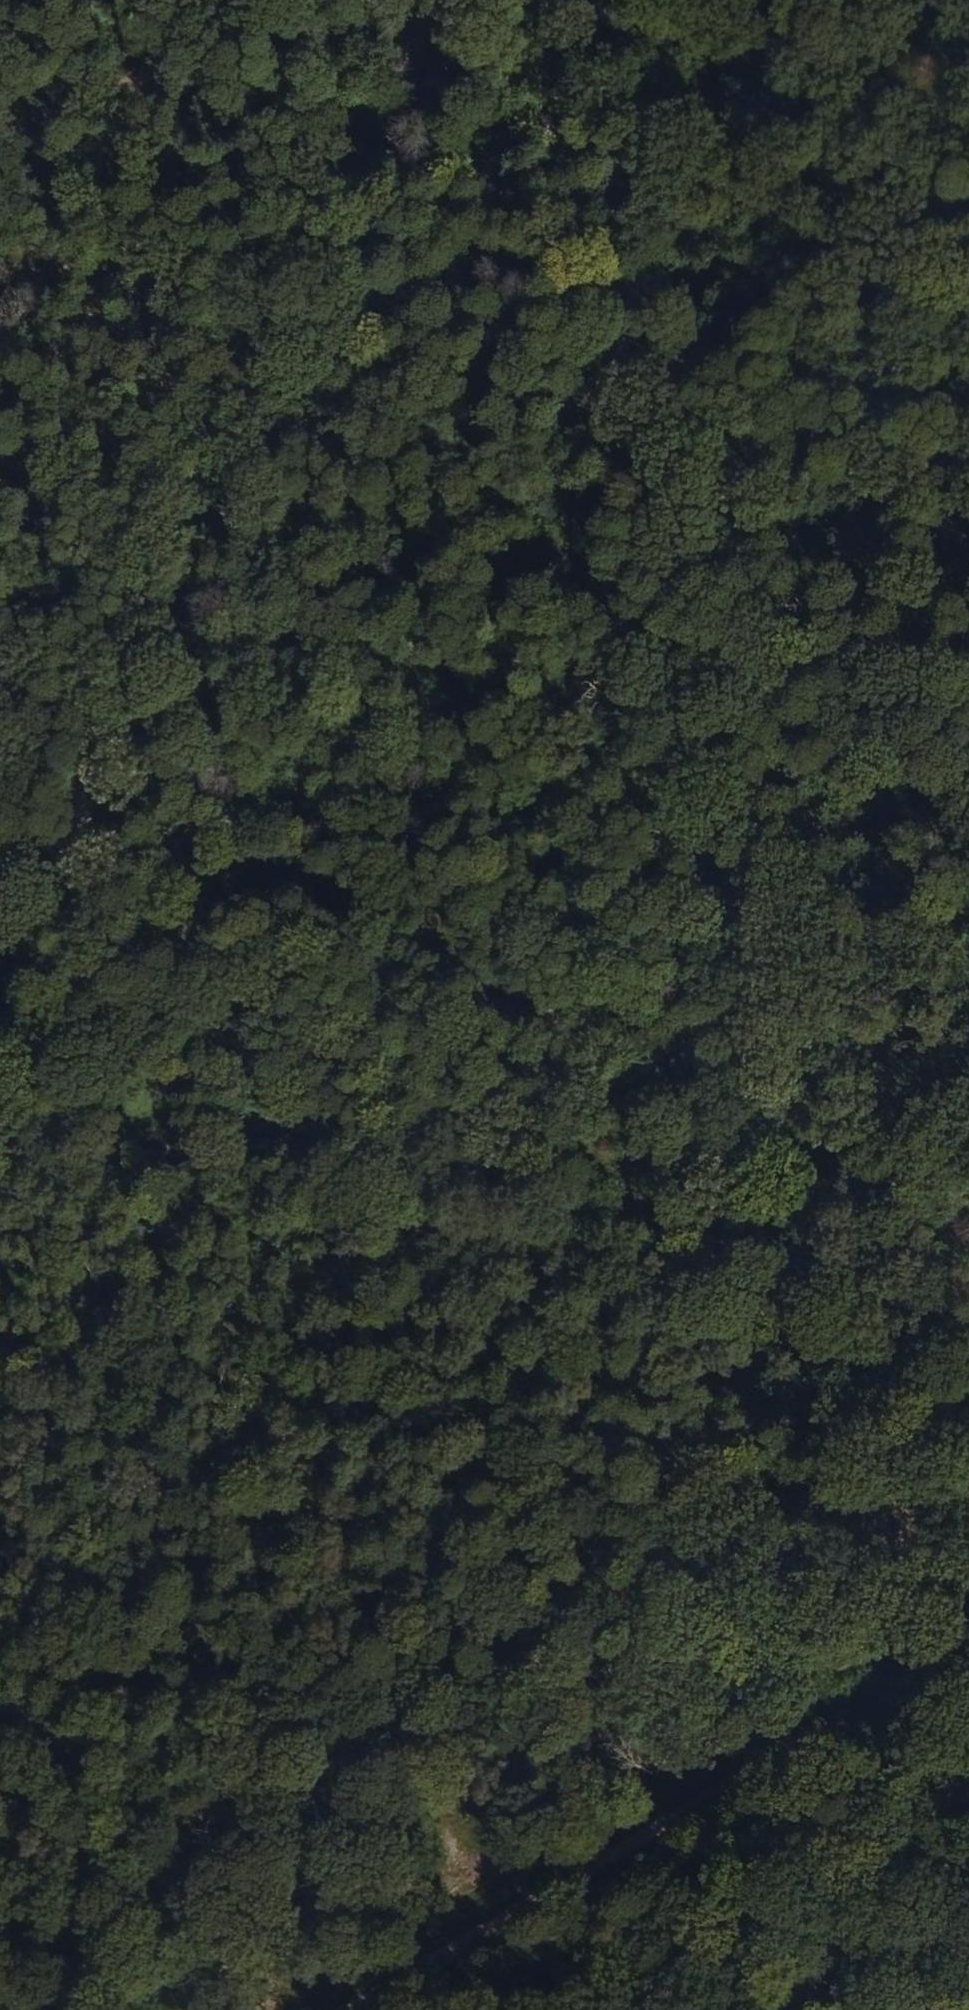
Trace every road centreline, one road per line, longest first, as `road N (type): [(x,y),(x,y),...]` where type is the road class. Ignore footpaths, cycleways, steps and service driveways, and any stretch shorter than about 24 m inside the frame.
road 1 (track): [(0,1012),(267,436),(409,95),(406,25),(382,0)]
road 2 (track): [(968,1632),(336,2009)]

